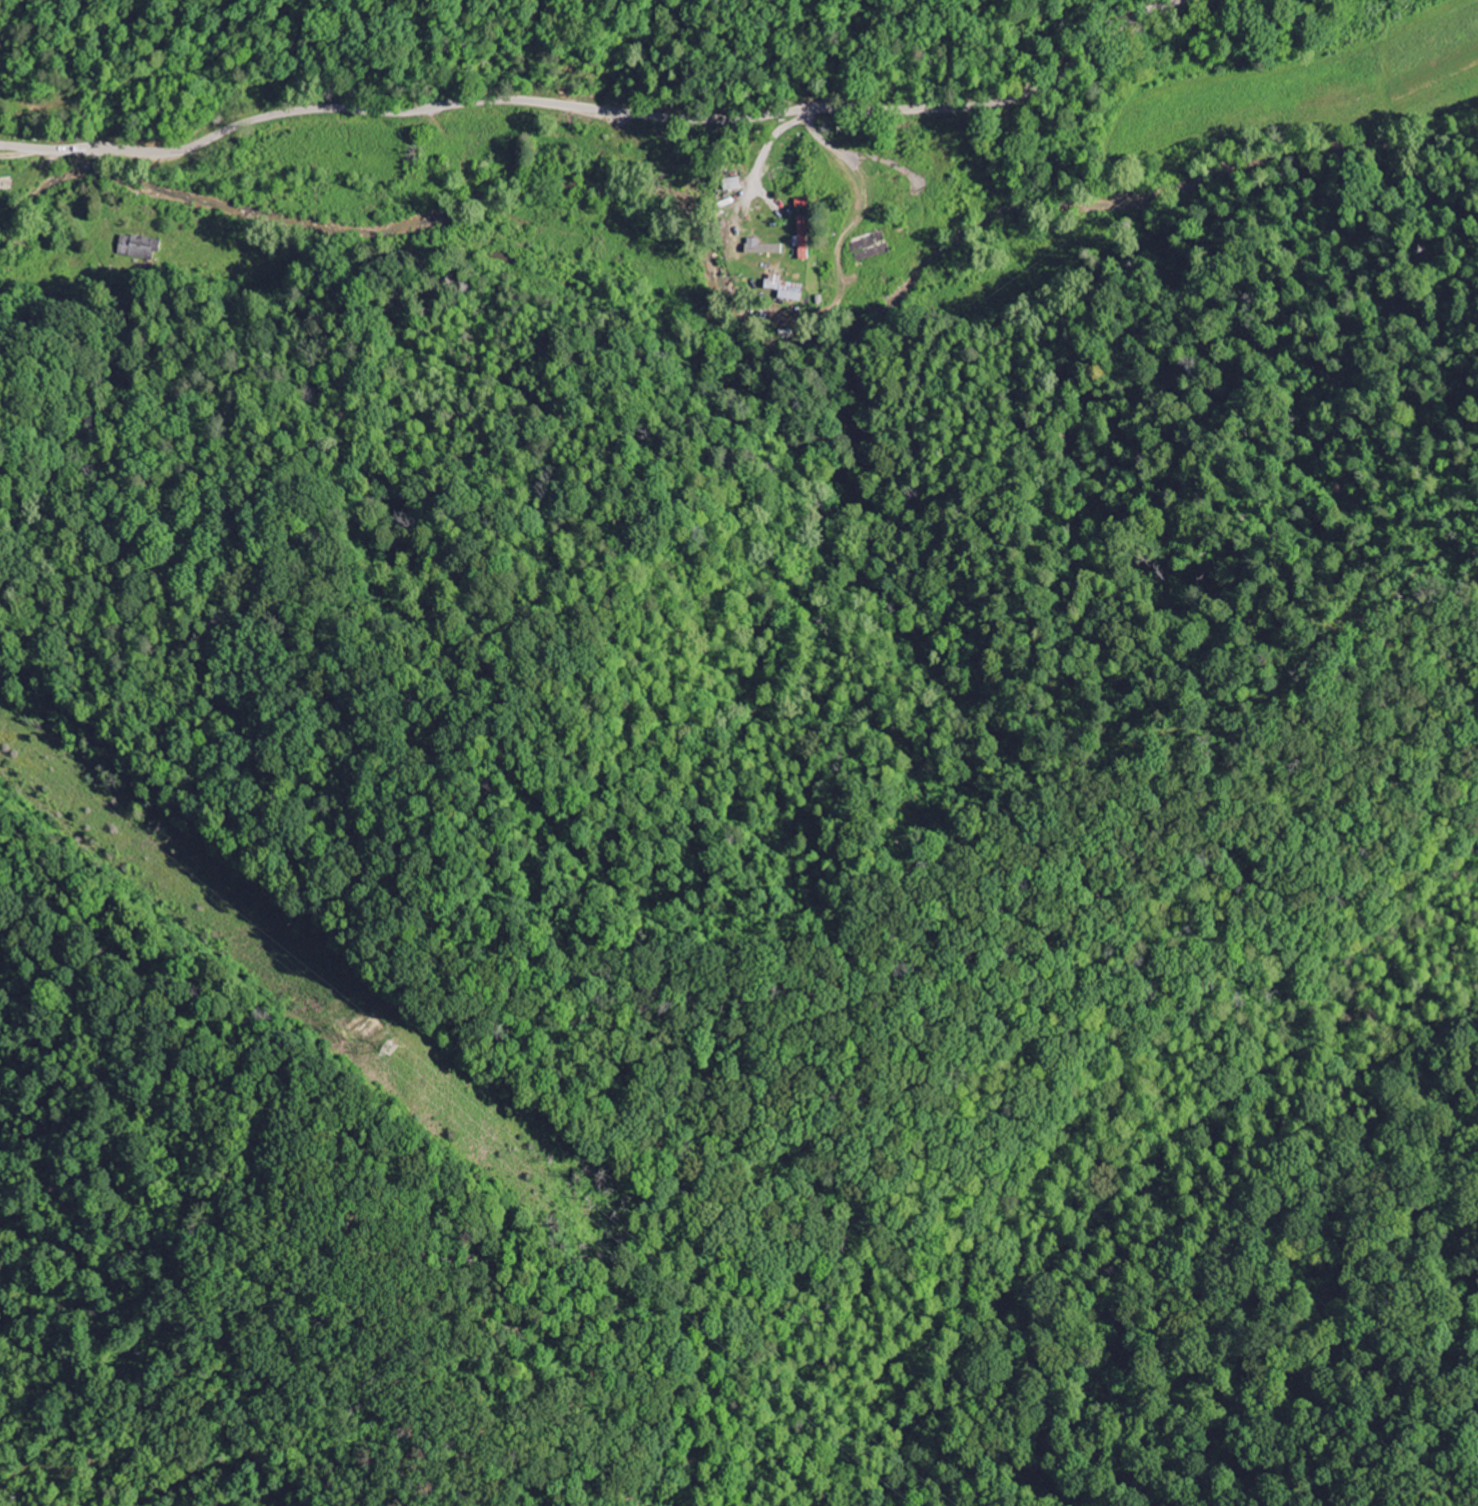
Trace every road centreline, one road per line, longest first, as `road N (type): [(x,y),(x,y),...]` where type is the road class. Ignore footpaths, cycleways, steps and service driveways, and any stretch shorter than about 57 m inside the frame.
road 1 (secondary): [(0,145),(166,151),(287,112),(491,99),(726,119),(986,104),(1037,88),(1115,29),(1185,0)]

